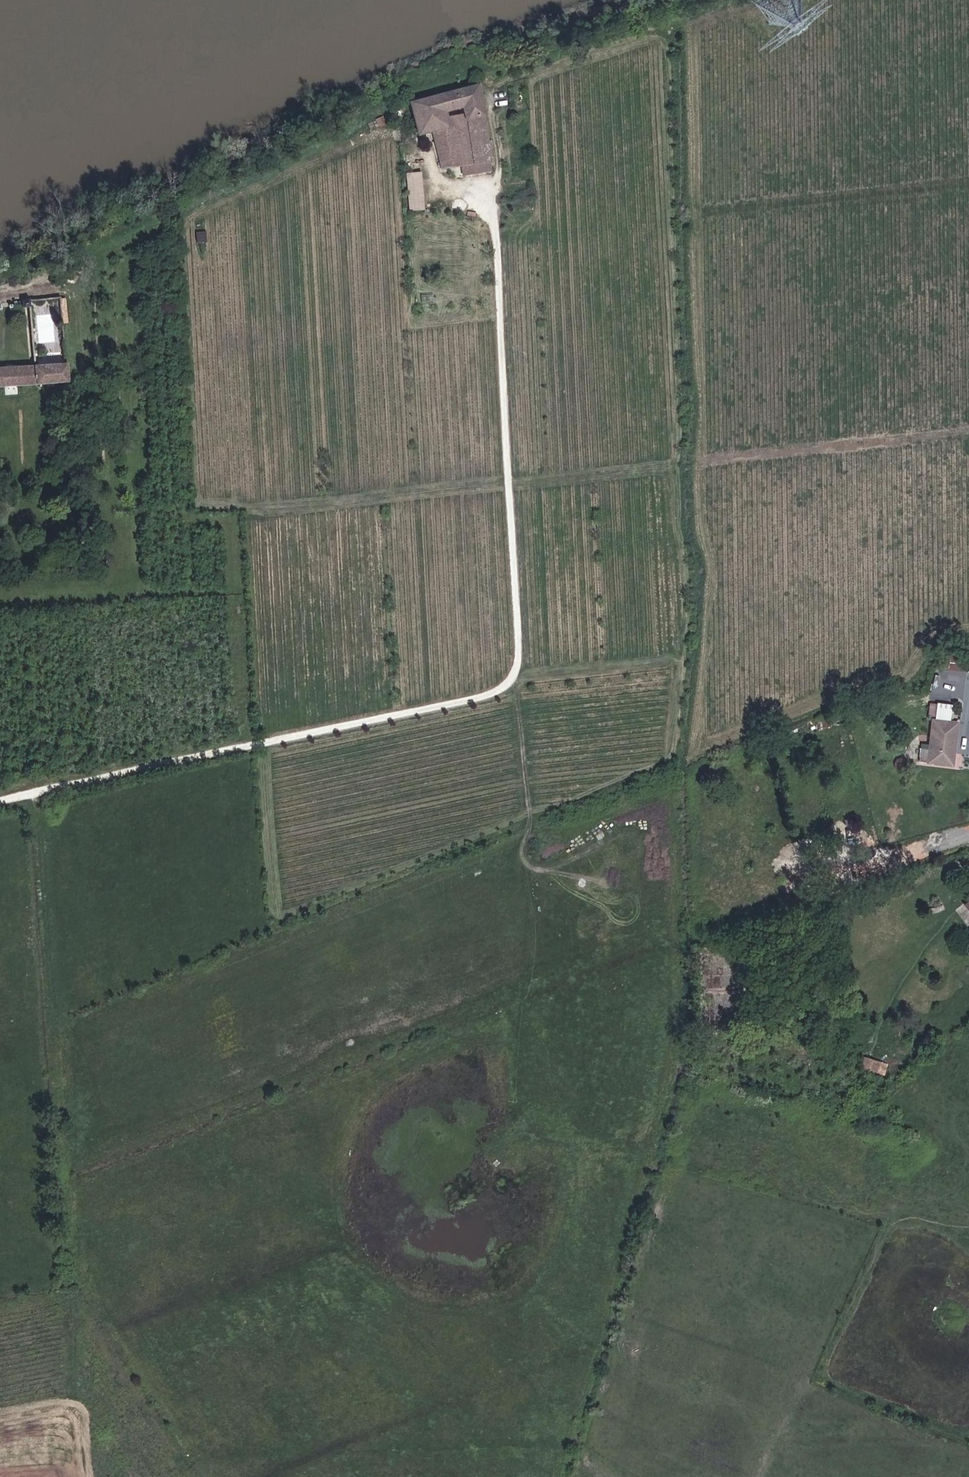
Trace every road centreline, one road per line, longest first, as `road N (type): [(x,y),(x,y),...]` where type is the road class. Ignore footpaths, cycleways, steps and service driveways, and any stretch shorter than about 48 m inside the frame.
road 1 (residential): [(496,181),(521,659),(500,692),(0,802)]

